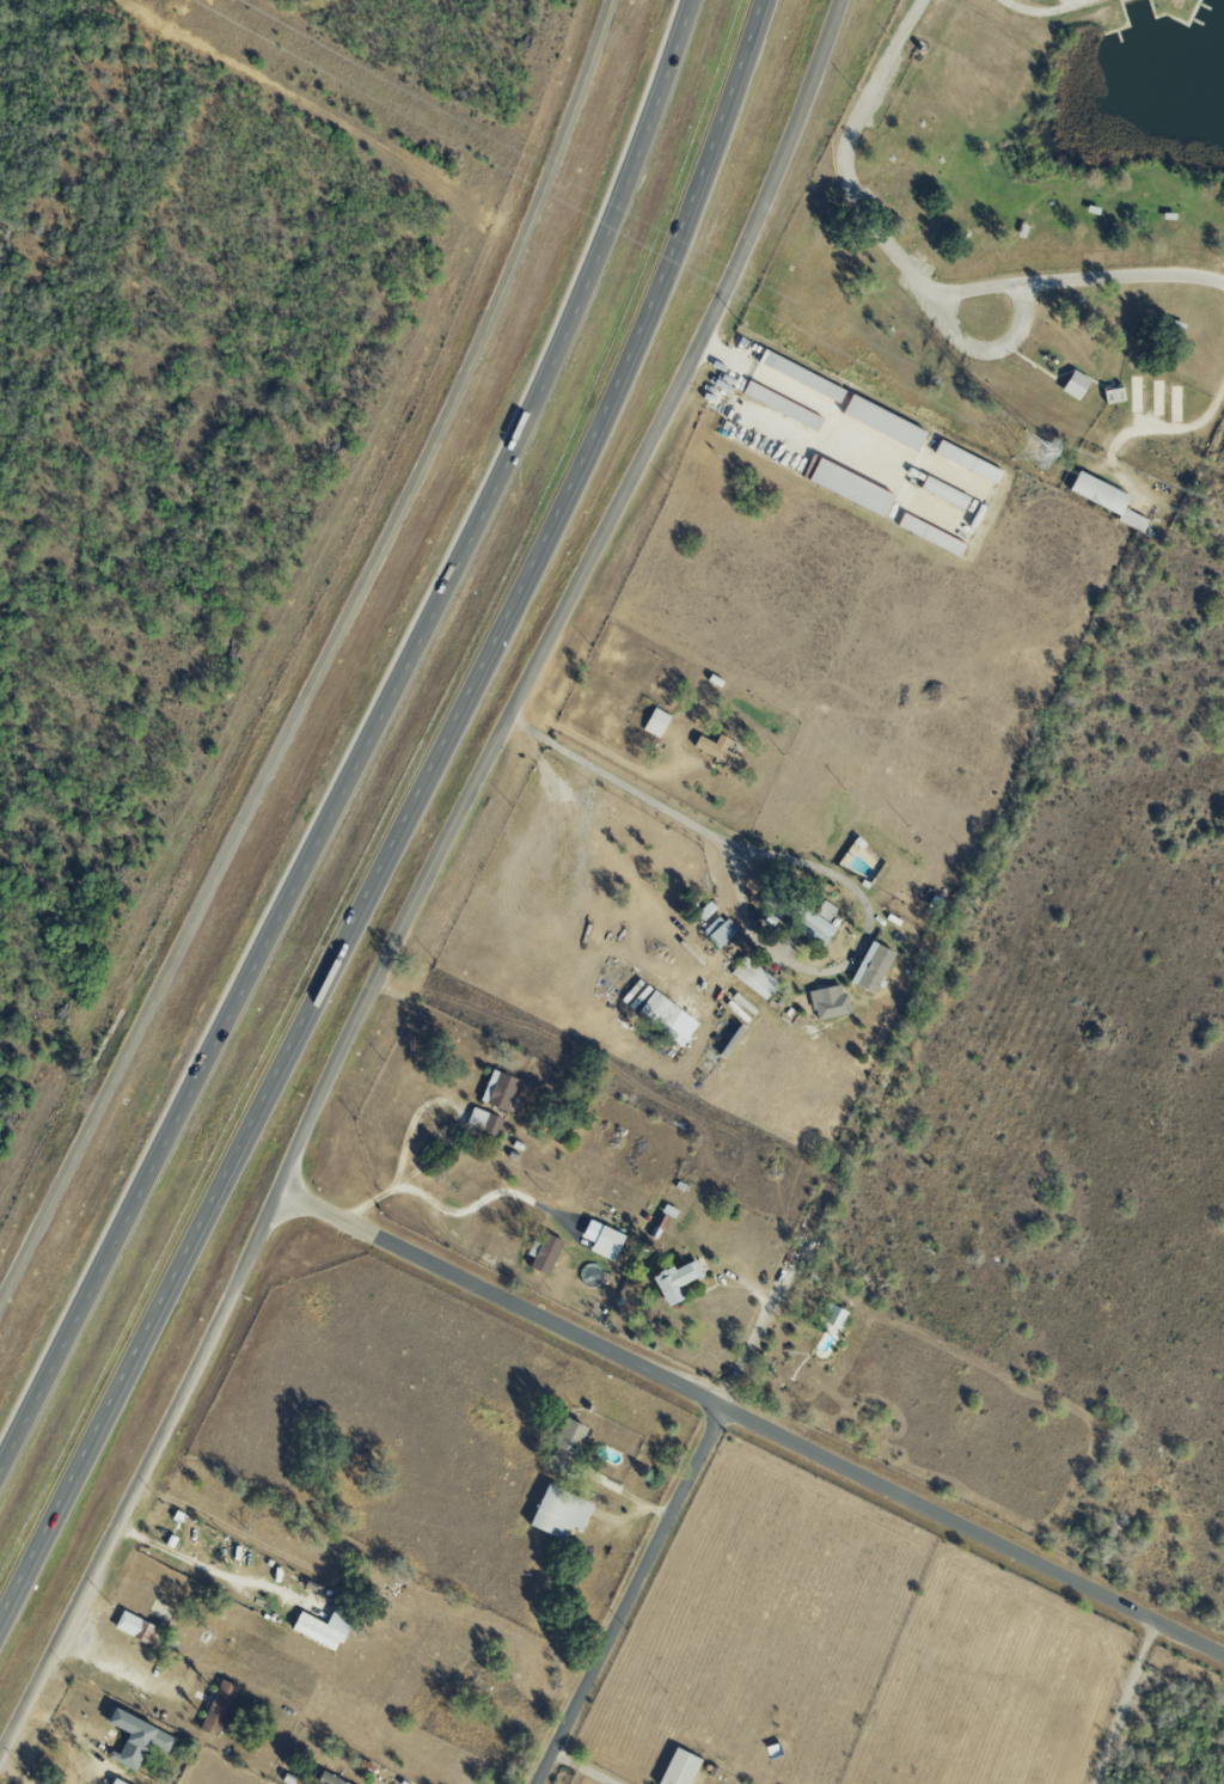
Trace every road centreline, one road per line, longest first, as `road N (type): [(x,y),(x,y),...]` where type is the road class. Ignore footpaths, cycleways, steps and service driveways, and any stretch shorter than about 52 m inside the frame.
road 1 (tertiary): [(0,1758),(200,1354),(359,1004),(700,340),(779,173),(844,0)]
road 2 (motorway): [(0,1627),(595,442),(657,301),(767,0)]
road 3 (motorway): [(691,0),(631,171),(497,485),(0,1468)]
road 4 (tertiary): [(616,0),(489,326),(0,1311)]
road 5 (residential): [(1223,1656),(277,1190)]
road 6 (residential): [(535,1783),(718,1405)]

